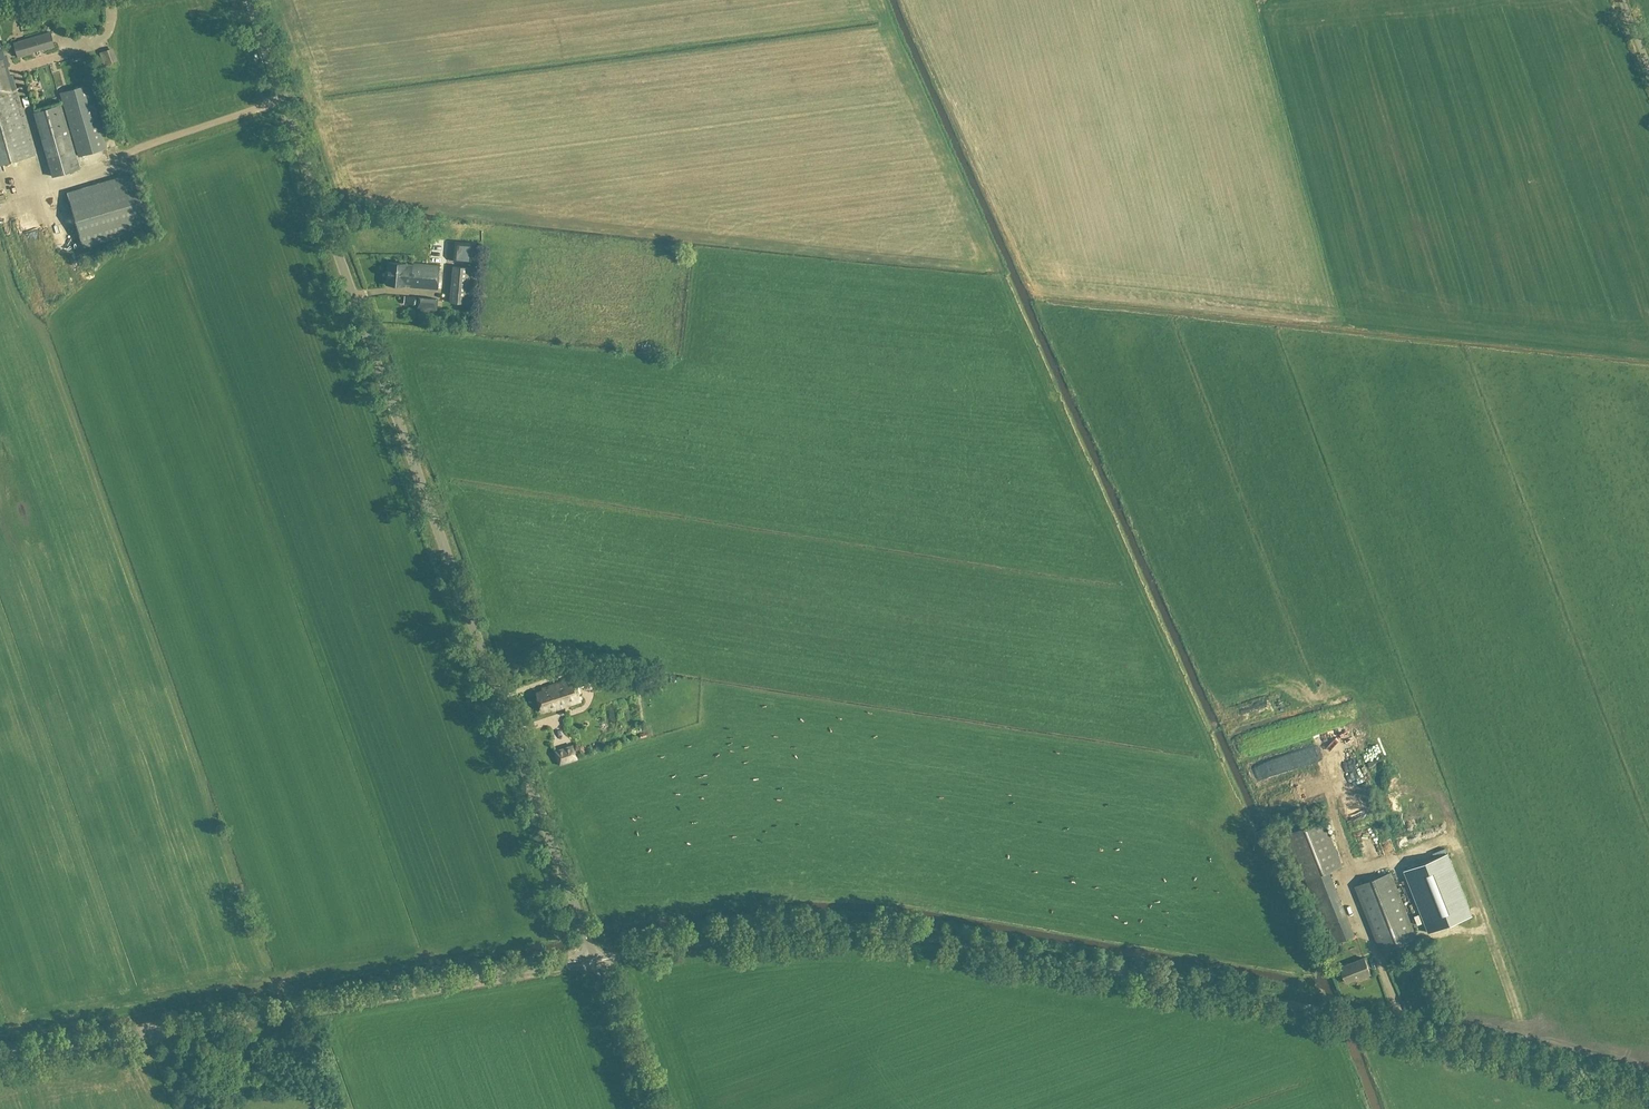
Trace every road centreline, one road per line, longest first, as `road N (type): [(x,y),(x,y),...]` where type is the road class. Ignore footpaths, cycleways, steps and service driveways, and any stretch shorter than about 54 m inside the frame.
road 1 (unclassified): [(598,954),(811,931),(938,937),(1345,1016),(1648,1088)]
road 2 (unclassified): [(598,954),(249,0)]
road 3 (unclassified): [(0,1057),(598,954)]
road 4 (unclassified): [(652,1108),(598,954)]

